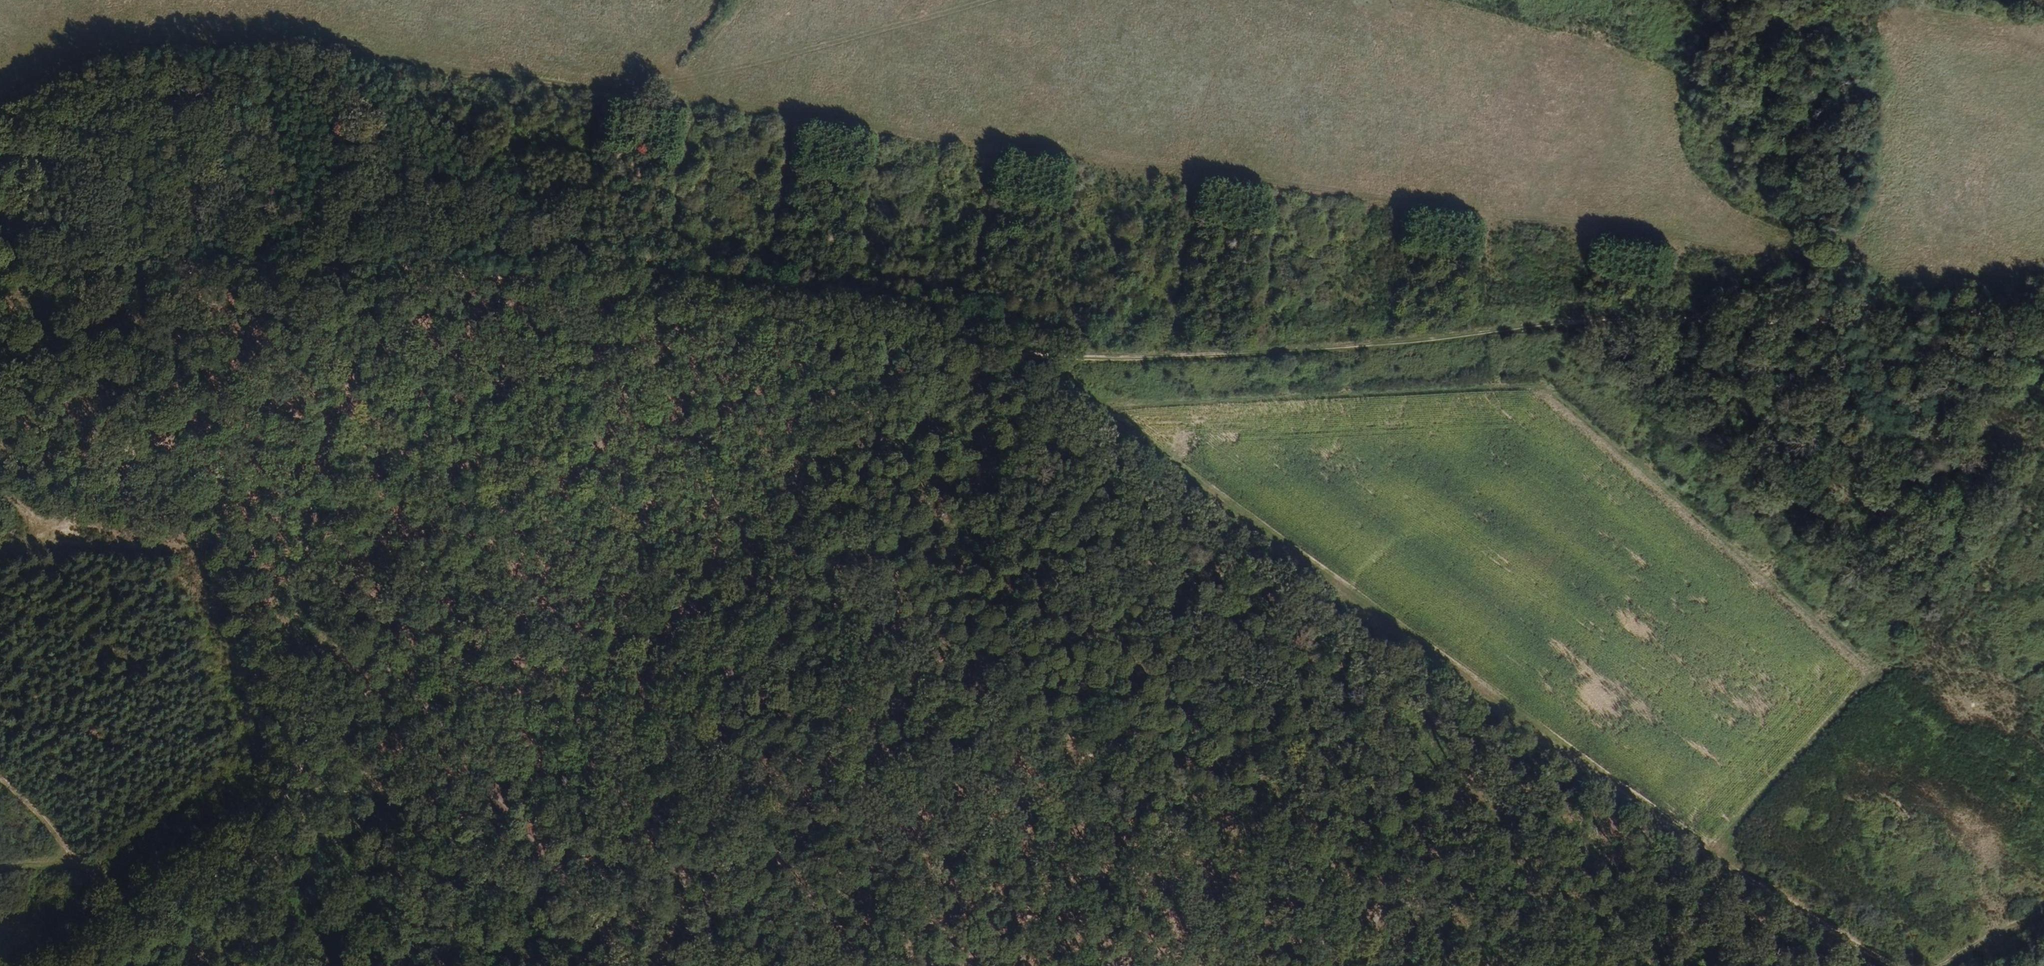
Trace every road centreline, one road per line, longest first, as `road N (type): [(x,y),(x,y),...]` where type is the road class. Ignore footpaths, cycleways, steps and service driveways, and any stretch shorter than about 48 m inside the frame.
road 1 (track): [(2043,300),(1058,362),(391,265),(0,269)]
road 2 (track): [(0,777),(72,850),(0,873)]

